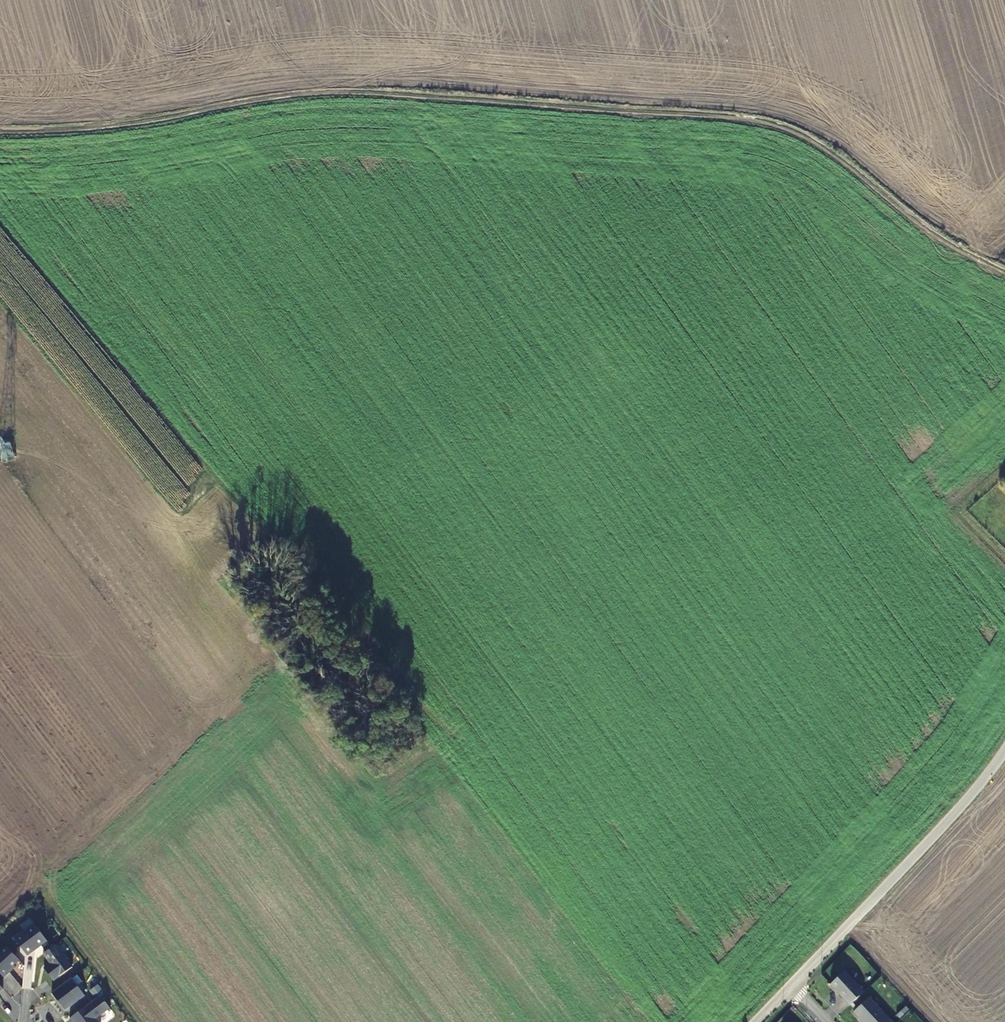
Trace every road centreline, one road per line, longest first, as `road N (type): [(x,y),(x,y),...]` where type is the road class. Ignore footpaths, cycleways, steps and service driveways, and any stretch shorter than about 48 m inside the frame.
road 1 (track): [(0,130),(184,113),(296,90),(762,113),(802,124),(869,170),(905,215),(1004,272)]
road 2 (residential): [(790,986),(1004,751)]

